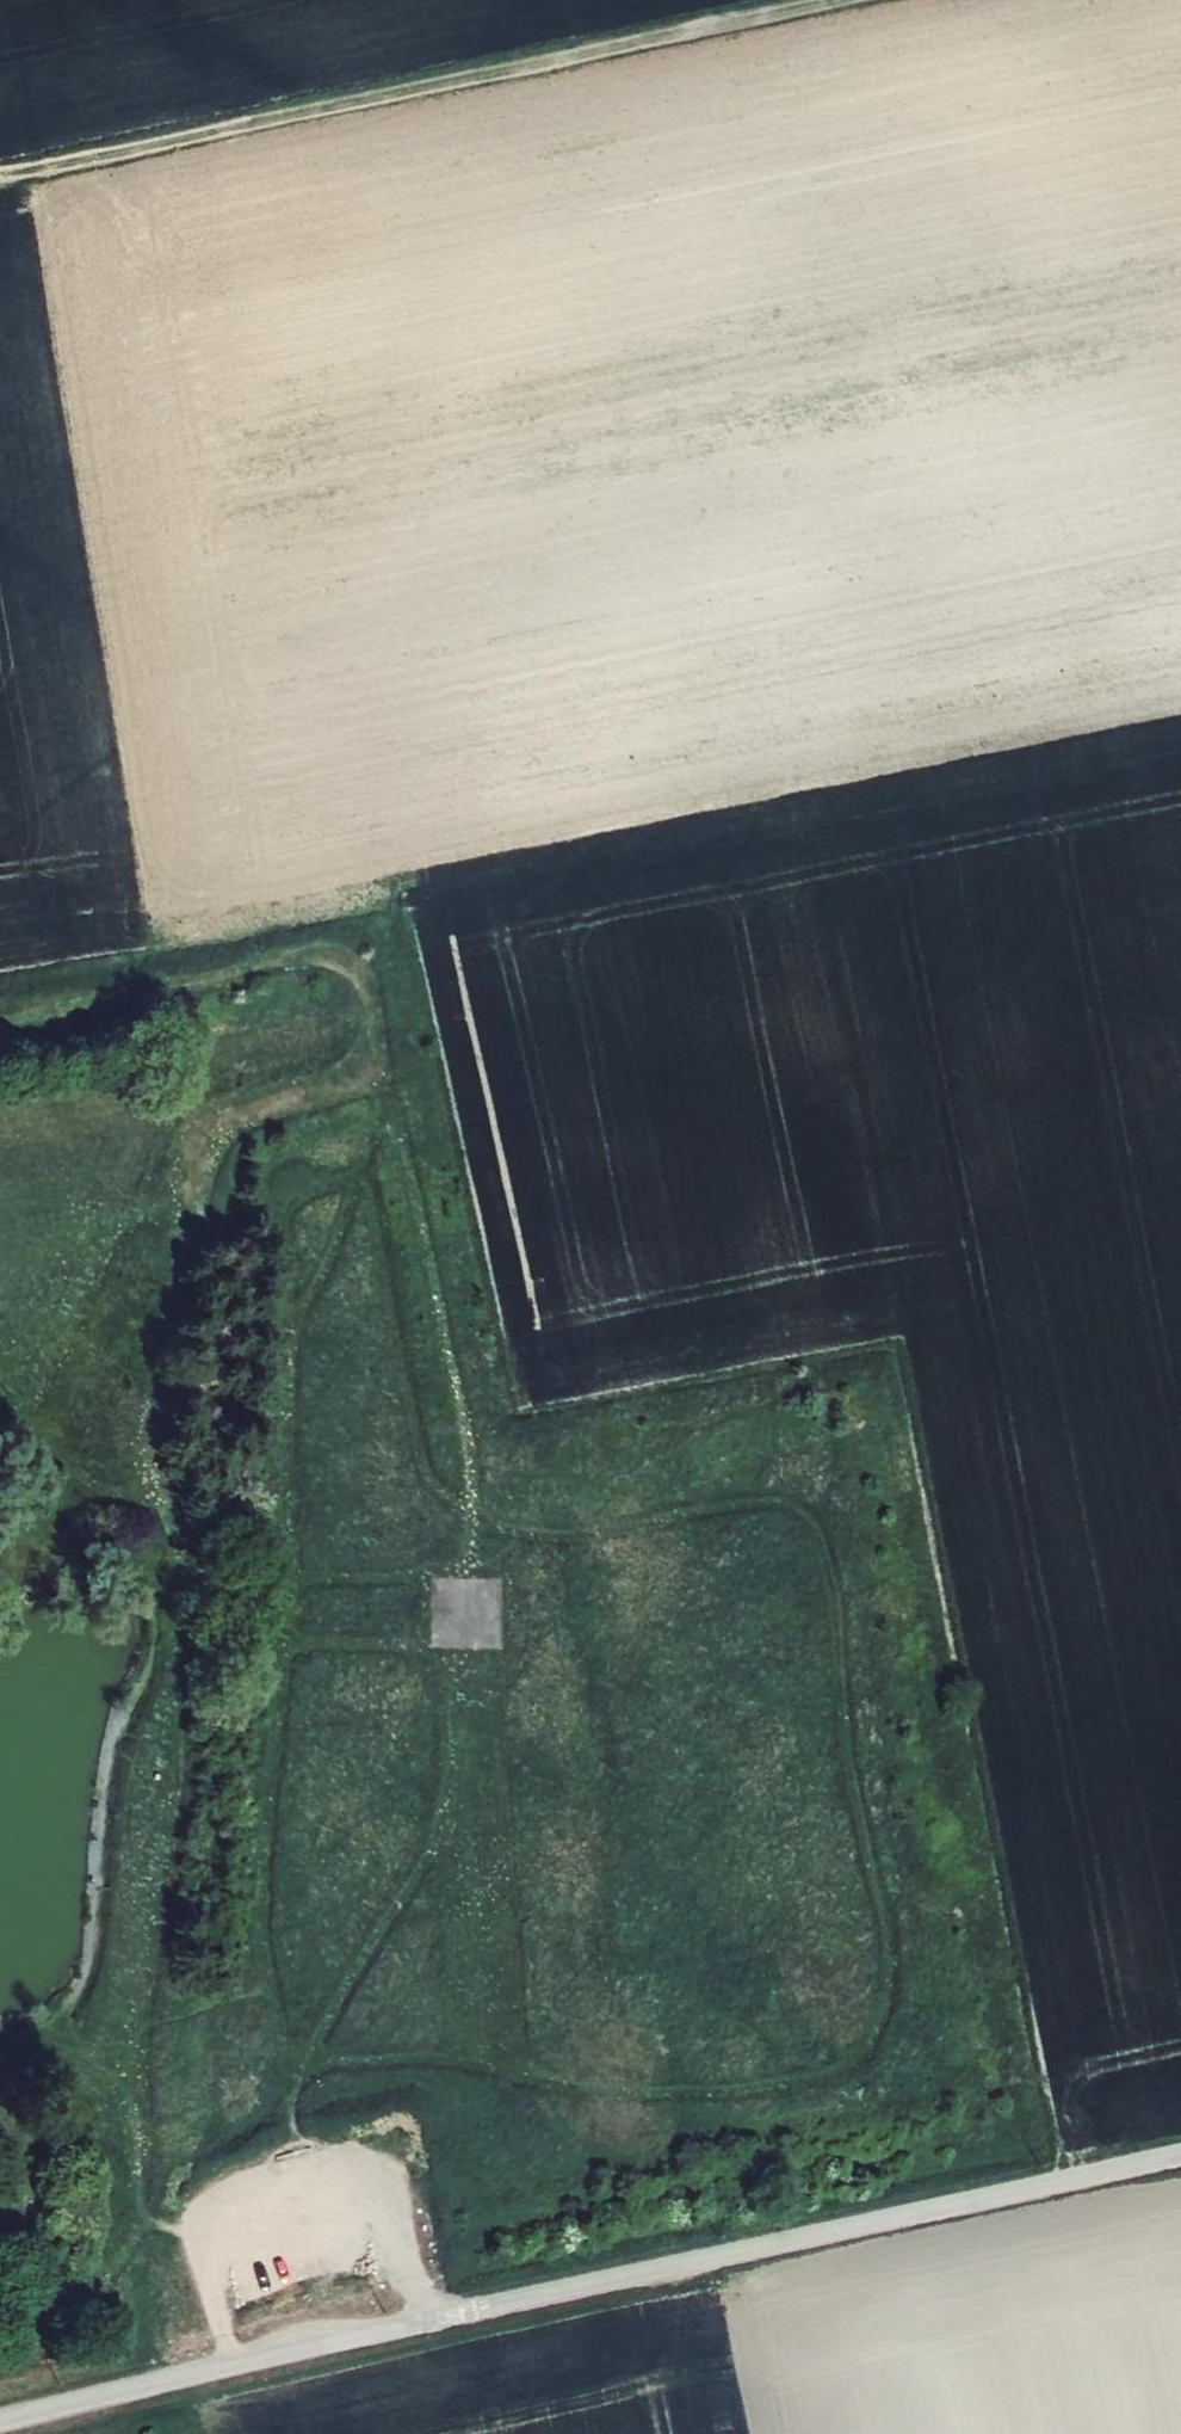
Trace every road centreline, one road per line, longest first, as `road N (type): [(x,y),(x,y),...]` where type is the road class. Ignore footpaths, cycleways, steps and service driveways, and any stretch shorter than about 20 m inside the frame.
road 1 (unclassified): [(1180,2155),(0,2420)]

